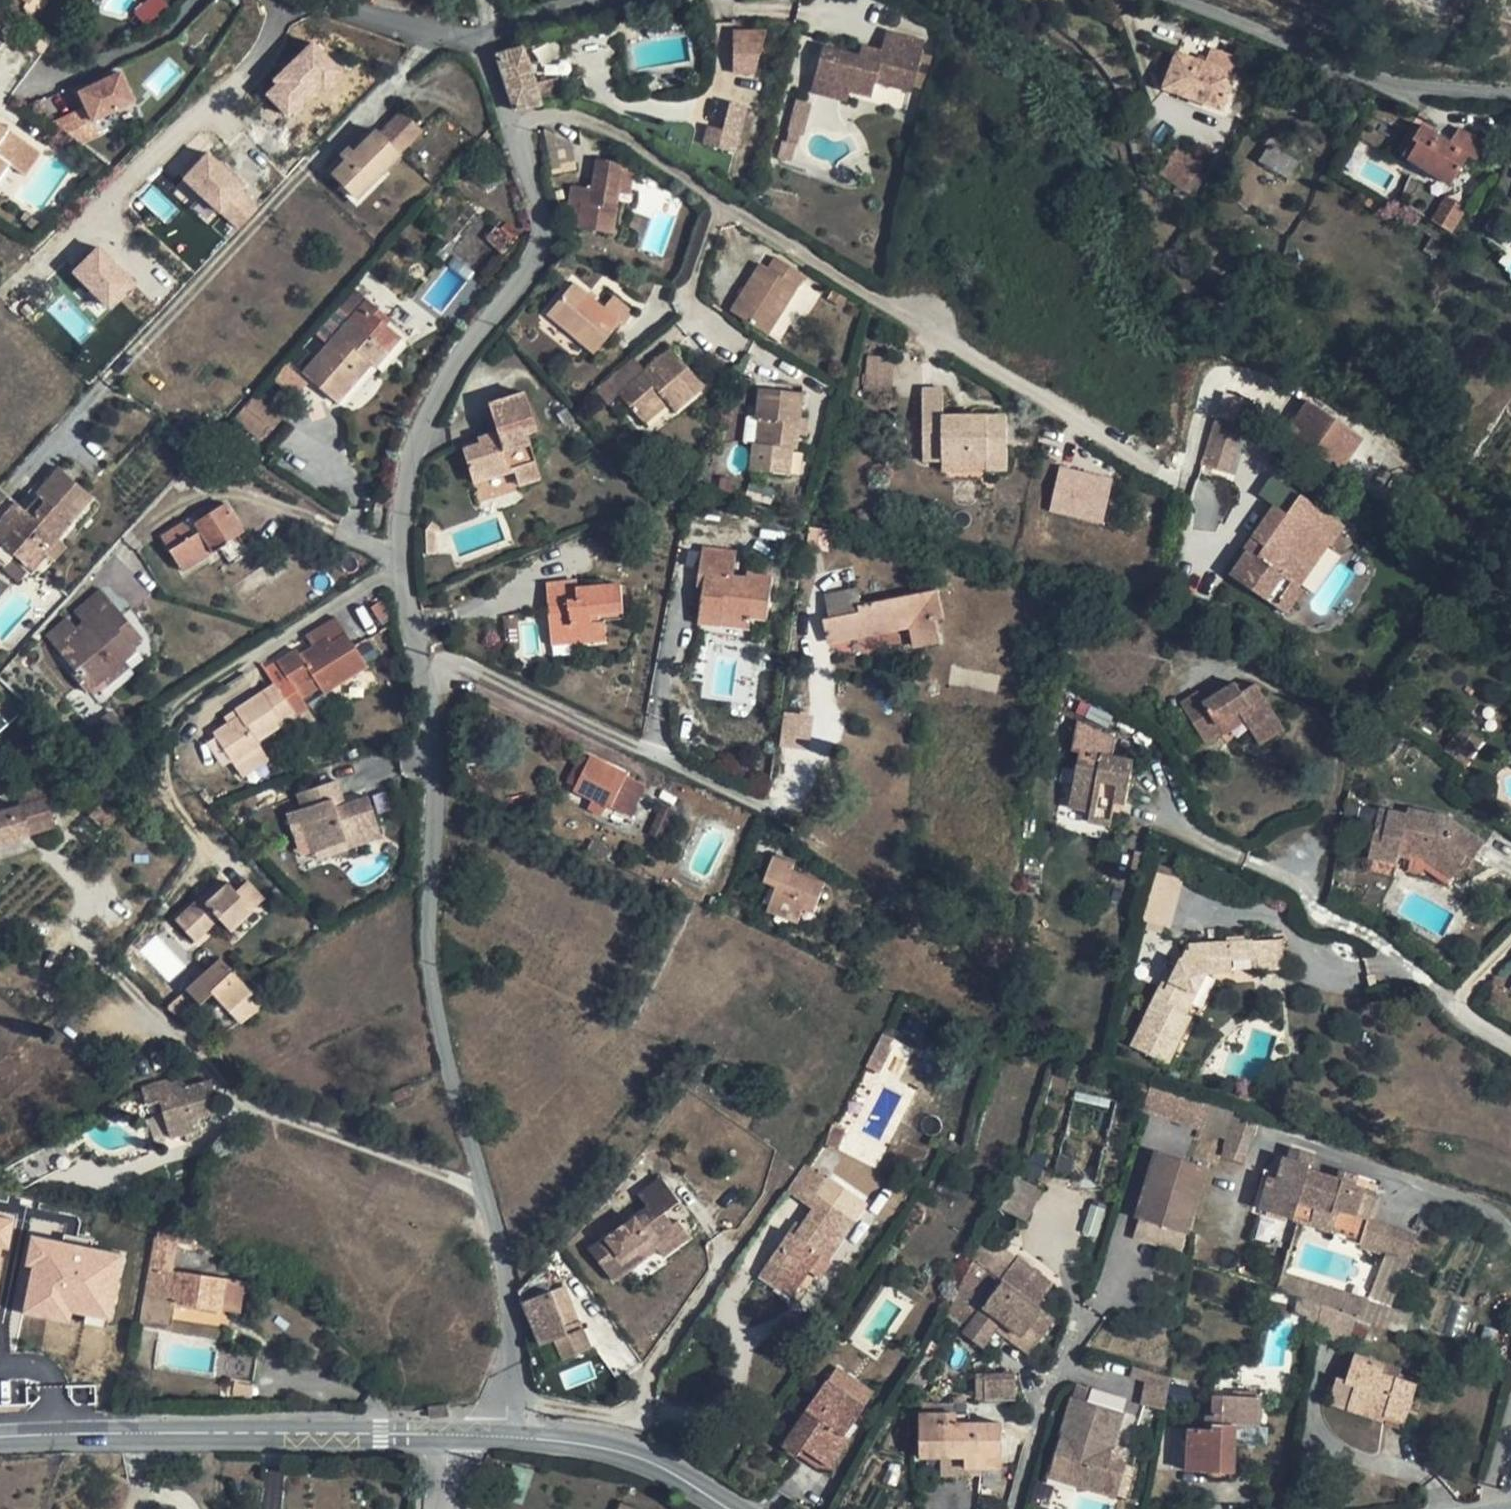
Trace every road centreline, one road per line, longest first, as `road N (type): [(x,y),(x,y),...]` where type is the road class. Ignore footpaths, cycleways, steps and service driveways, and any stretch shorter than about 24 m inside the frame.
road 1 (residential): [(423,687),(435,757),(429,961),(502,1271),(513,1367),(507,1434)]
road 2 (residential): [(509,133),(542,232),(531,268),(455,357),(410,448),(399,501),(400,576),(423,687)]
road 3 (residential): [(721,201),(1101,435),(1161,468),(1183,470)]
road 4 (residential): [(0,1438),(445,1435)]
road 5 (residential): [(286,0),(257,60),(26,282)]
road 6 (residential): [(423,687),(447,662),(476,666),(756,802)]
road 7 (residential): [(1510,97),(1369,80),(1172,0)]
road 8 (residential): [(507,1434),(628,1451),(730,1508)]
road 9 (residential): [(509,133),(548,115),(600,125),(721,201)]
road 10 (residential): [(721,201),(693,285),(695,311),(746,353)]
road 11 (residential): [(324,0),(433,33),(477,35)]
road 12 (residential): [(613,0),(553,8),(477,35)]

